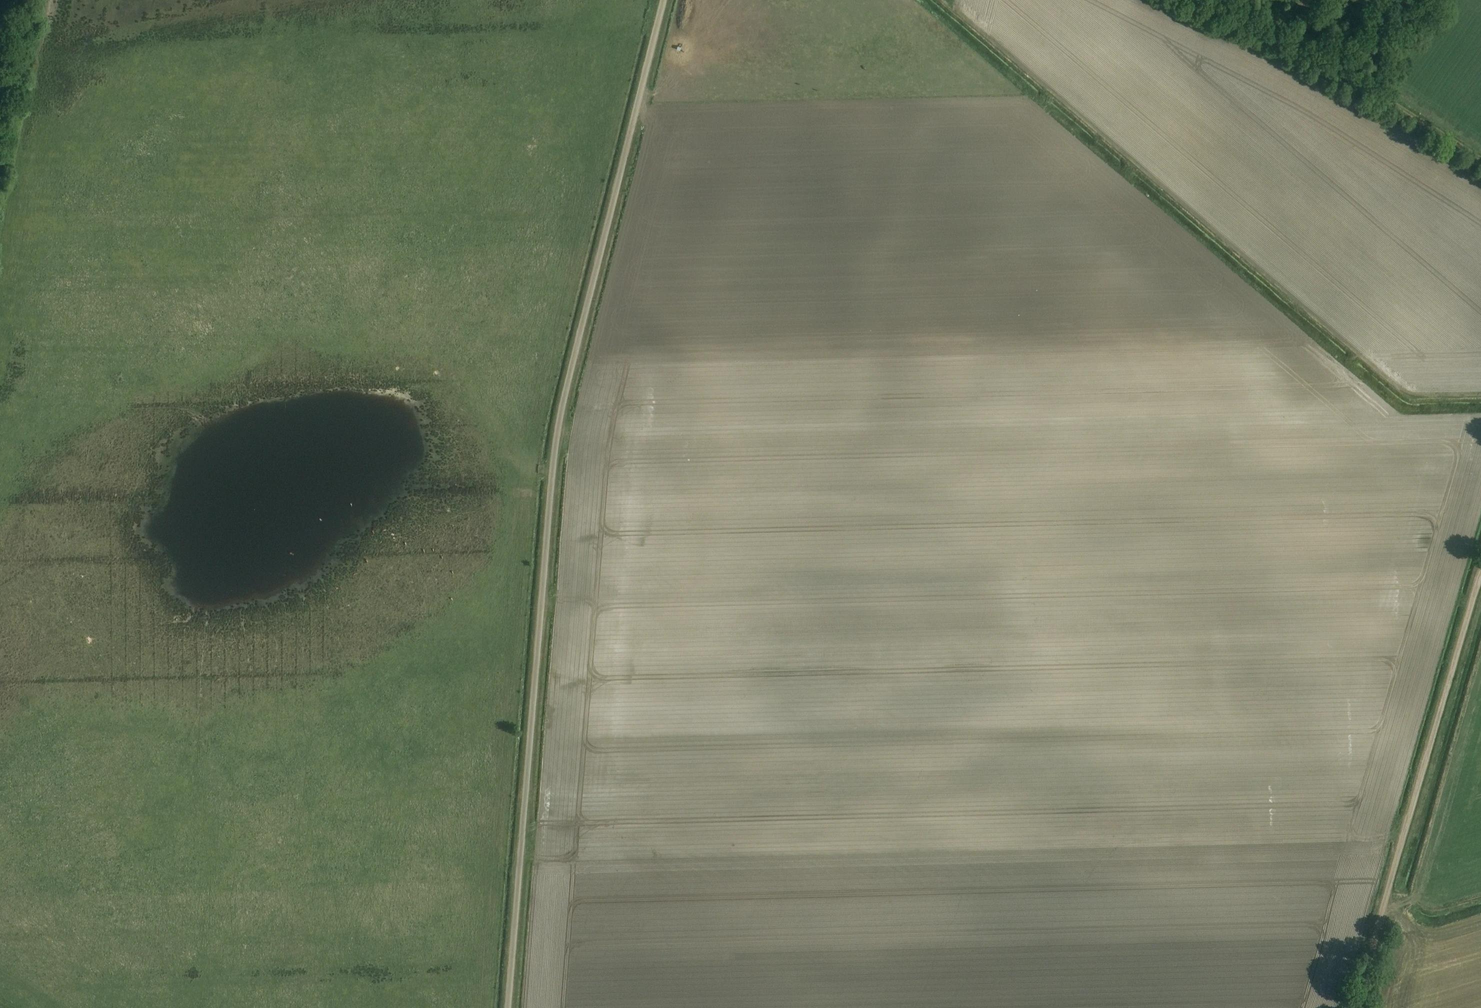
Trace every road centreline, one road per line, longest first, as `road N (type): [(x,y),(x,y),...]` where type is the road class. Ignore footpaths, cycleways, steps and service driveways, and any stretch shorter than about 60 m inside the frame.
road 1 (unclassified): [(509,1007),(561,420),(663,0)]
road 2 (track): [(1356,1007),(1480,573)]
road 3 (track): [(1205,0),(1343,73),(1480,160)]

